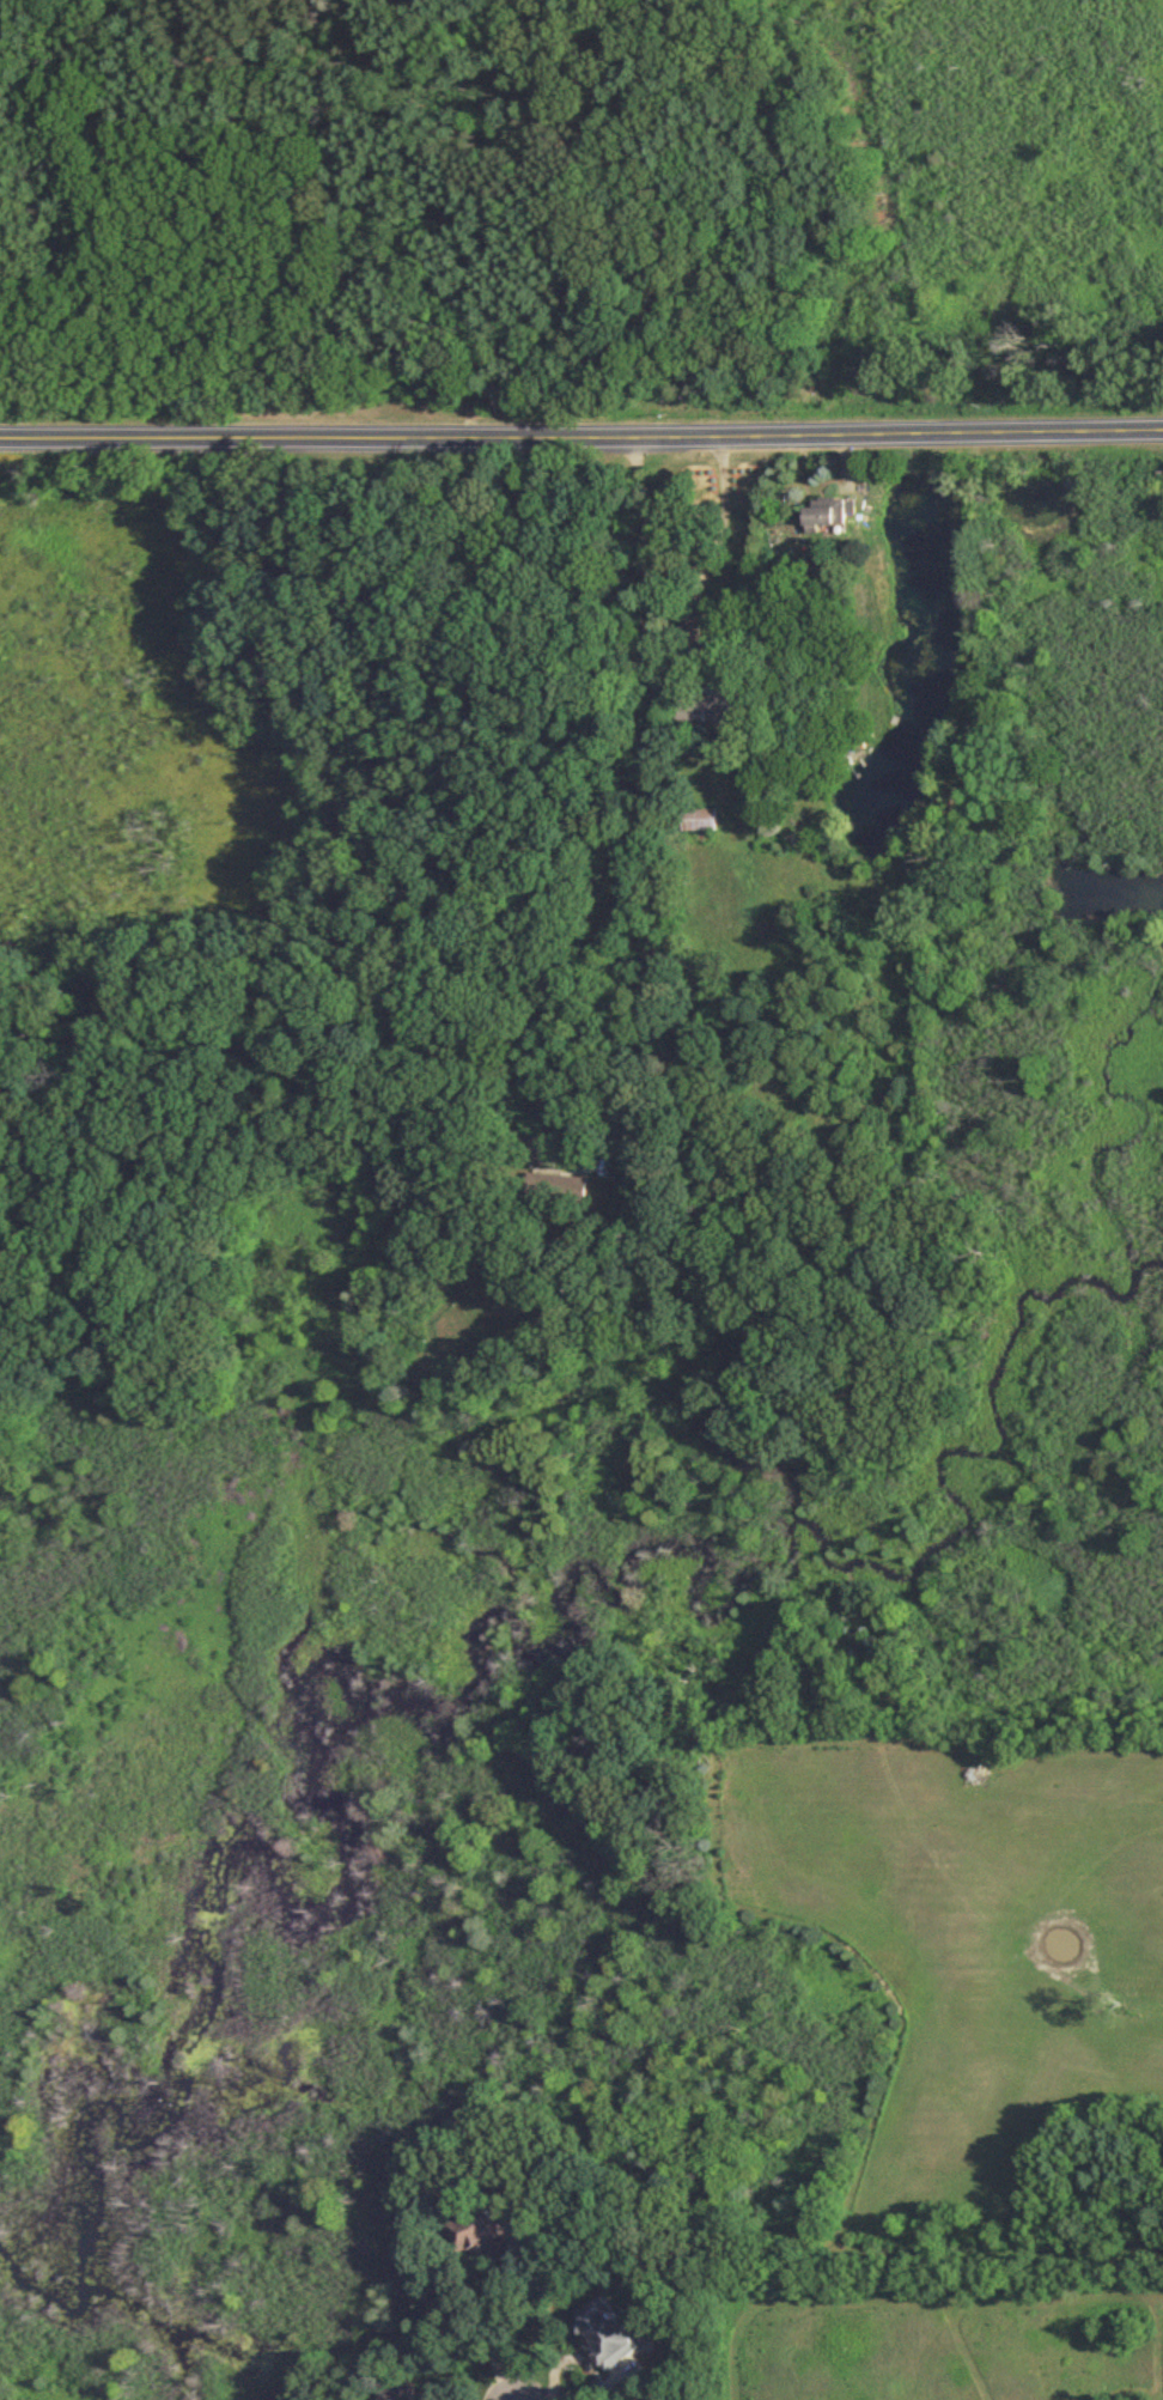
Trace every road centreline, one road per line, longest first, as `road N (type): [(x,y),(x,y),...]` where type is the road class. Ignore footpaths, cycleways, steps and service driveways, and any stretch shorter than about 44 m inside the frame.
road 1 (tertiary): [(0,430),(1162,425)]

